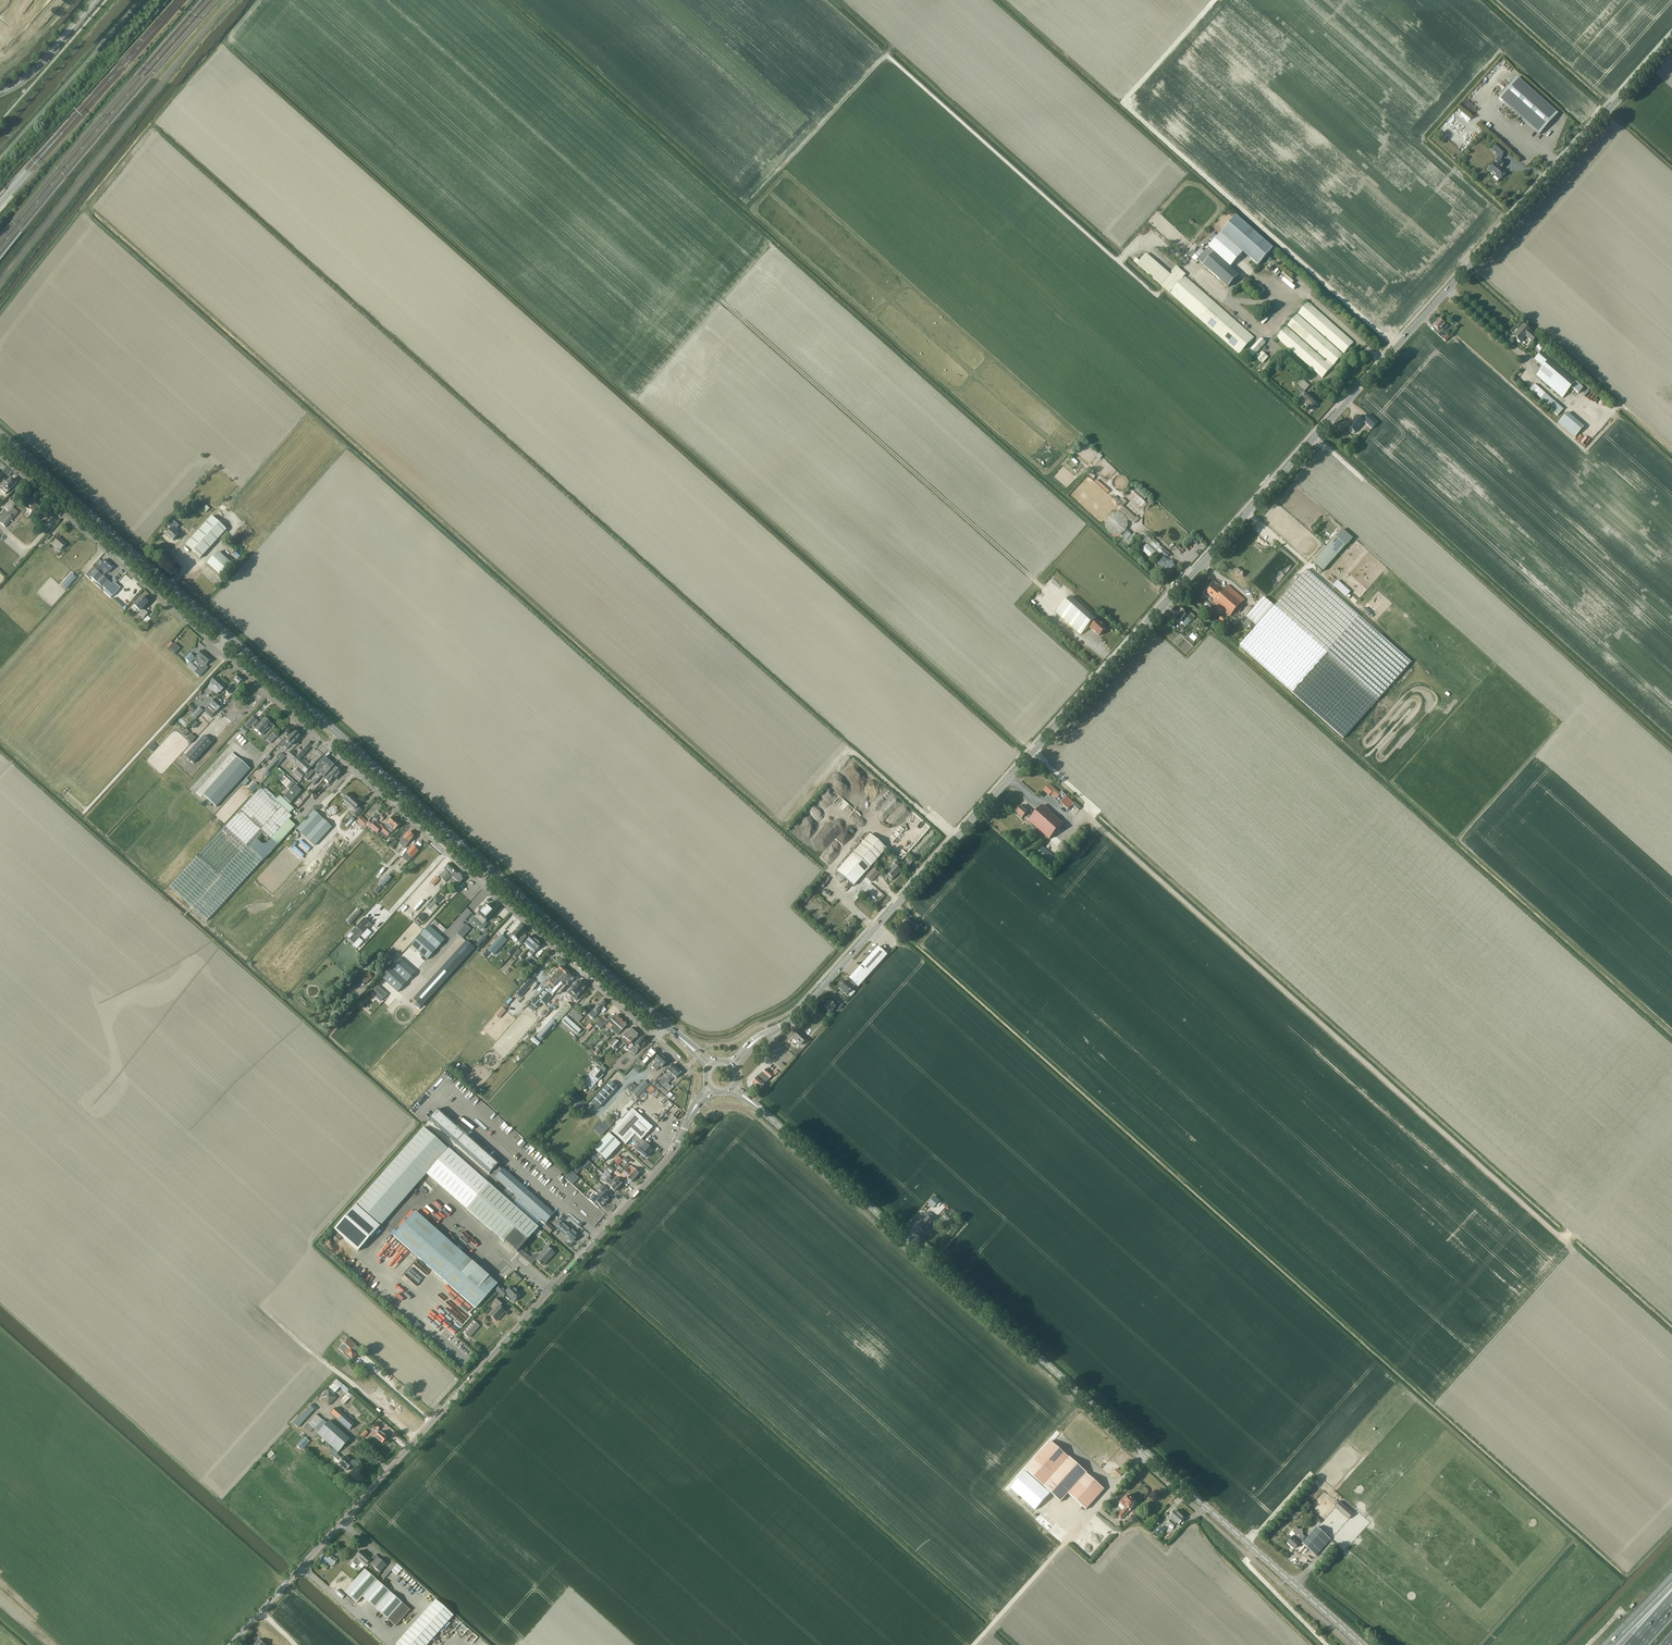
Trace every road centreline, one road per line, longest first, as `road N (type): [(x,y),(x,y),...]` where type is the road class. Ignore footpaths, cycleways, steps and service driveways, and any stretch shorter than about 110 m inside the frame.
road 1 (tertiary): [(752,1043),(797,1015),(1671,39)]
road 2 (secondary): [(1362,1644),(751,1101)]
road 3 (unclassified): [(230,1644),(669,1157),(690,1117)]
road 4 (track): [(1084,814),(1557,1234),(1571,1234)]
road 5 (track): [(592,189),(1042,587)]
road 6 (track): [(1214,0),(1121,103),(1395,348)]
road 7 (track): [(1158,296),(889,57),(794,155)]
road 8 (secondary): [(226,636),(5,438)]
road 9 (residential): [(216,649),(0,457)]
road 10 (track): [(1146,1451),(972,1644)]
road 11 (residential): [(654,1038),(481,885)]
road 12 (secondary): [(665,1025),(493,872)]
road 13 (secondary): [(338,734),(226,636)]
road 14 (residential): [(327,747),(216,649)]
road 15 (secondary): [(0,93),(45,61),(97,0)]
road 16 (track): [(1257,1550),(1256,1570),(1327,1644)]

